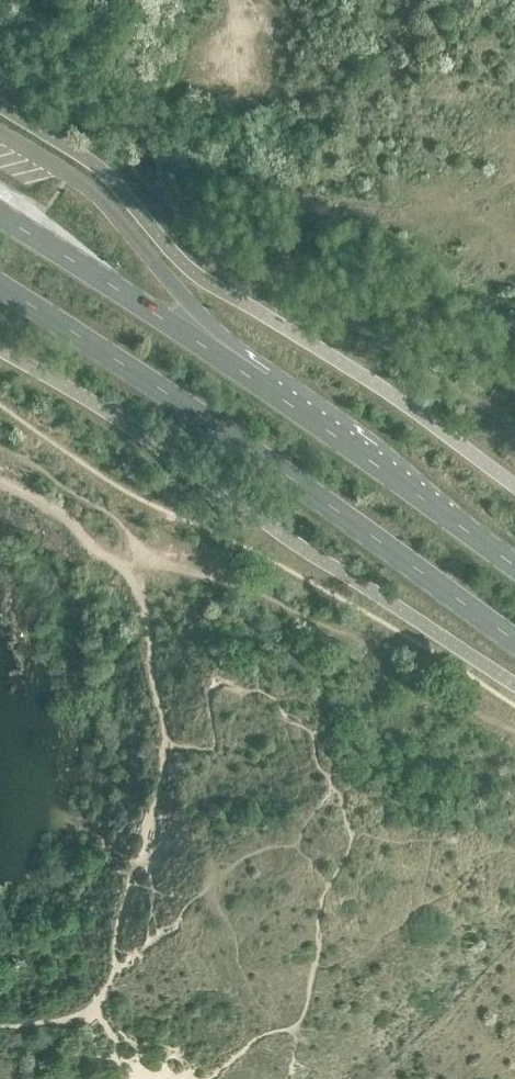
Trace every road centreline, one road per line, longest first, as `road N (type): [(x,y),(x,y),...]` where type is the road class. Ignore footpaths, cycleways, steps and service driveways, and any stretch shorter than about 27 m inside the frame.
road 1 (primary): [(0,286),(130,367),(514,642)]
road 2 (primary): [(514,564),(240,371)]
road 3 (primary): [(240,371),(0,215)]
road 4 (primary): [(240,371),(139,242),(71,175)]

